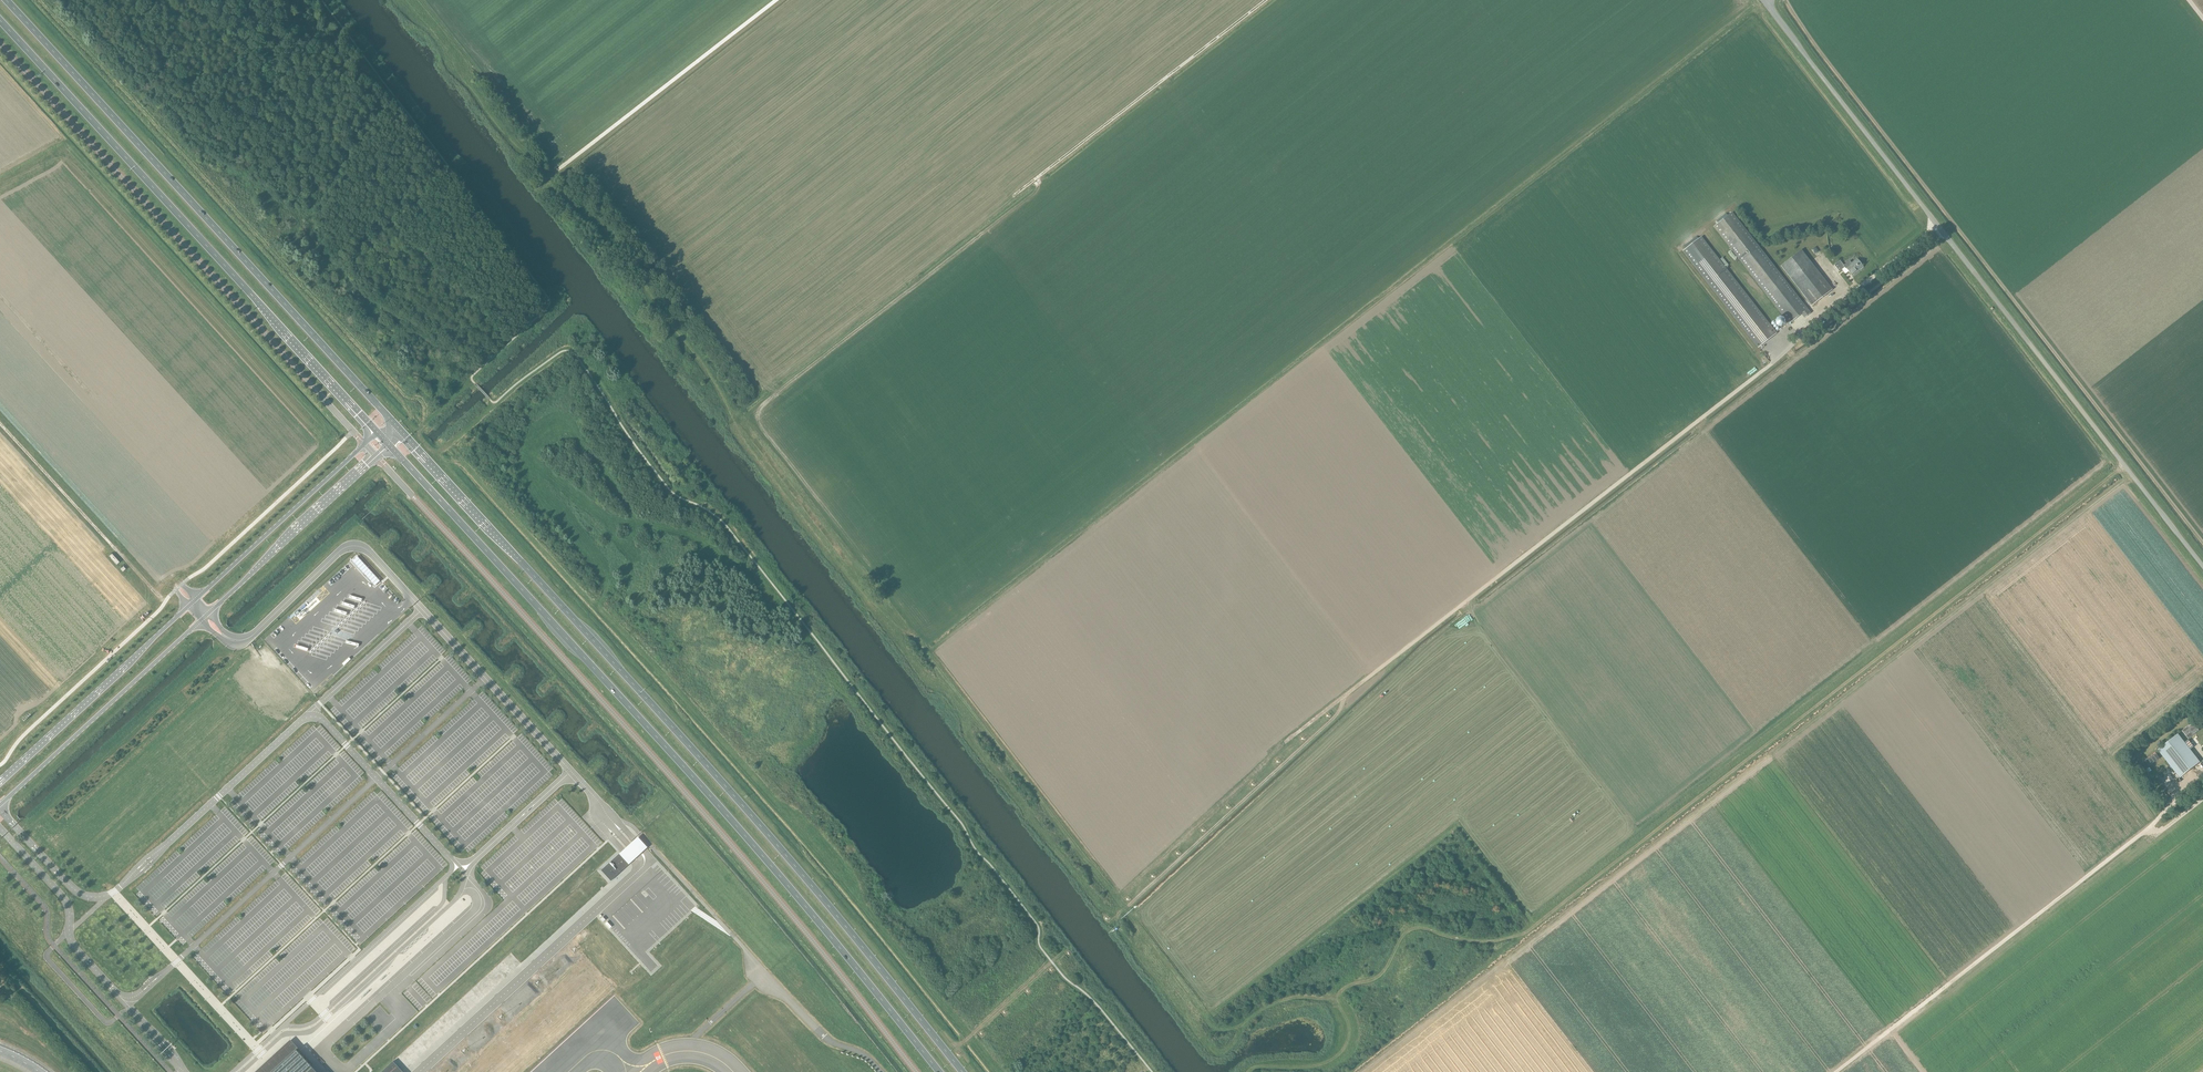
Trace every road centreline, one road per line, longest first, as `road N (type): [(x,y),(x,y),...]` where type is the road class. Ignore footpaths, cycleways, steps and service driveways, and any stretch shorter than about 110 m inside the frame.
road 1 (track): [(1336,998),(1379,978),(1416,928),(1465,941),(1522,935),(2125,466)]
road 2 (trunk): [(962,1071),(789,859),(397,427)]
road 3 (trunk): [(387,443),(754,847),(939,1071)]
road 4 (unclassified): [(375,455),(743,862),(916,1071)]
road 5 (unclassified): [(2202,566),(1766,0)]
road 6 (trunk): [(397,427),(6,0)]
road 7 (trunk): [(0,20),(378,433)]
road 8 (unclassified): [(0,46),(365,444)]
road 9 (track): [(1116,921),(1214,1052),(1227,1050),(1256,1014),(1300,997),(1336,998),(1348,1021),(1347,1047),(1328,1063),(1252,1071)]
road 10 (track): [(1128,906),(1341,710),(1344,695)]
road 11 (secondary): [(0,805),(202,619)]
road 12 (secondary): [(190,605),(0,781)]
road 13 (secondary): [(208,613),(375,455)]
road 14 (secondary): [(365,444),(196,599)]
road 15 (unclassified): [(105,896),(71,888),(0,809)]
road 16 (track): [(1128,906),(1116,921),(1040,830)]
road 17 (unclassified): [(0,829),(60,893),(70,930)]

